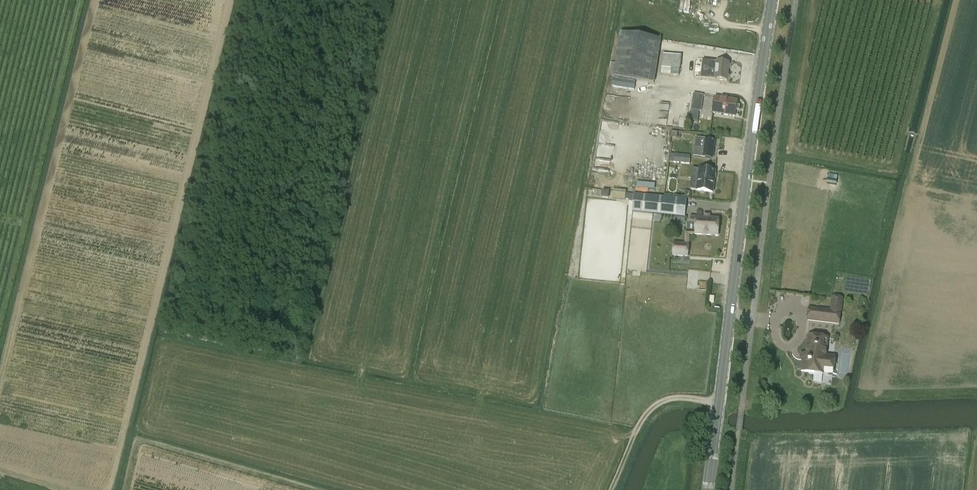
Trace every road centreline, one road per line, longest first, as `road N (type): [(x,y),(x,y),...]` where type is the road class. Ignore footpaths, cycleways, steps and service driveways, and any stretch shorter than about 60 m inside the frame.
road 1 (secondary): [(708,489),(773,0)]

